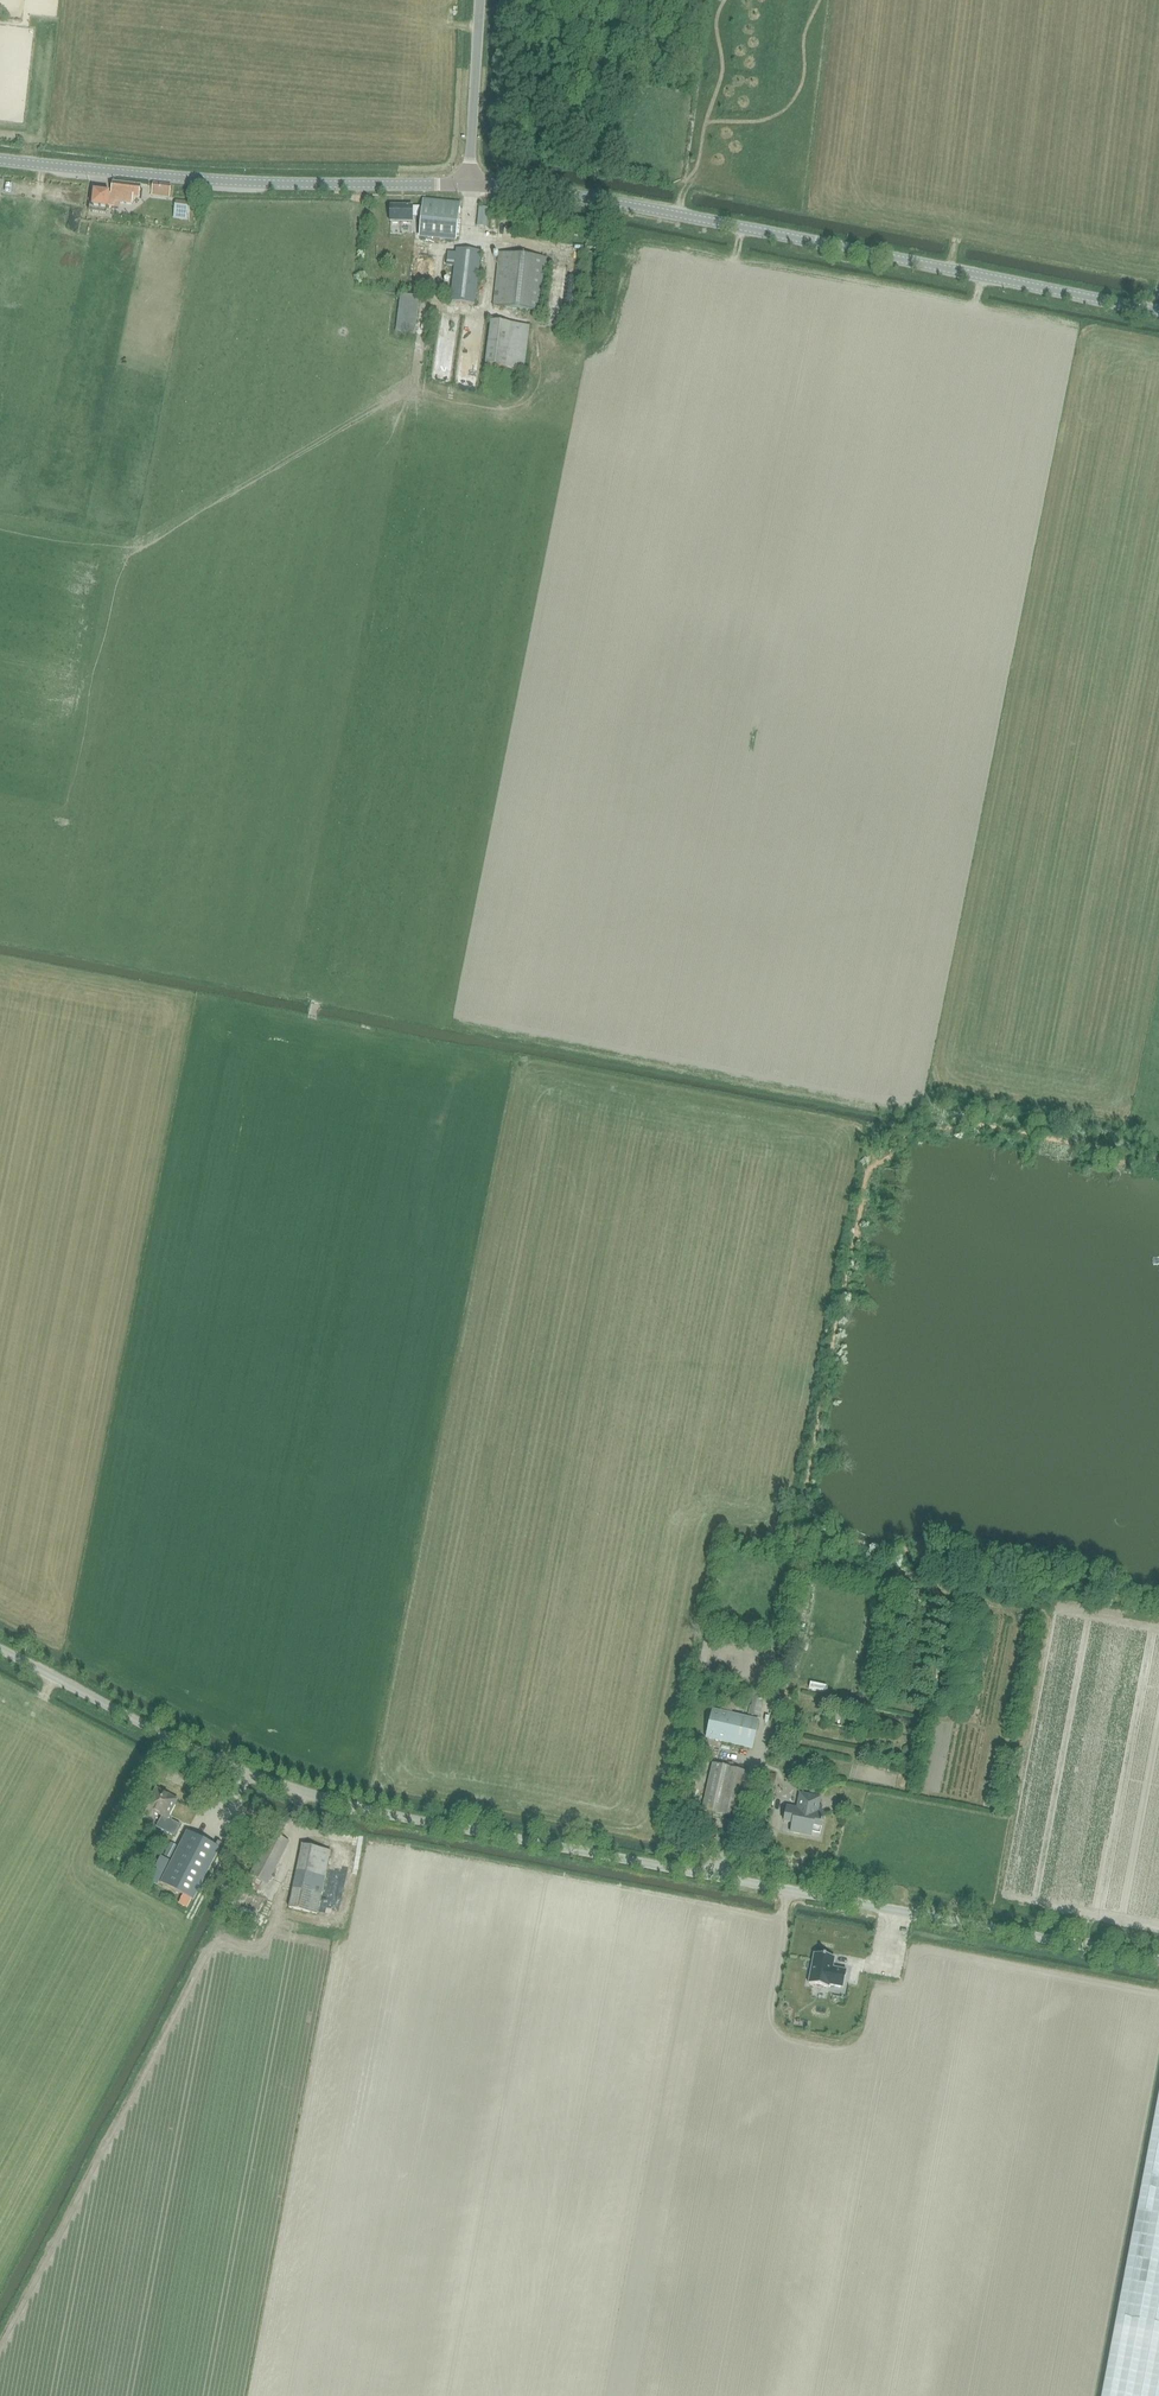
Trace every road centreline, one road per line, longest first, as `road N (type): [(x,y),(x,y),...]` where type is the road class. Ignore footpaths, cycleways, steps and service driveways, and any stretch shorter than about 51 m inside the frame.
road 1 (unclassified): [(1158,1962),(298,1795),(236,1773),(0,1652)]
road 2 (tertiary): [(1158,313),(602,199),(471,185)]
road 3 (tertiary): [(471,185),(202,181),(0,161)]
road 4 (residential): [(471,185),(479,0)]

